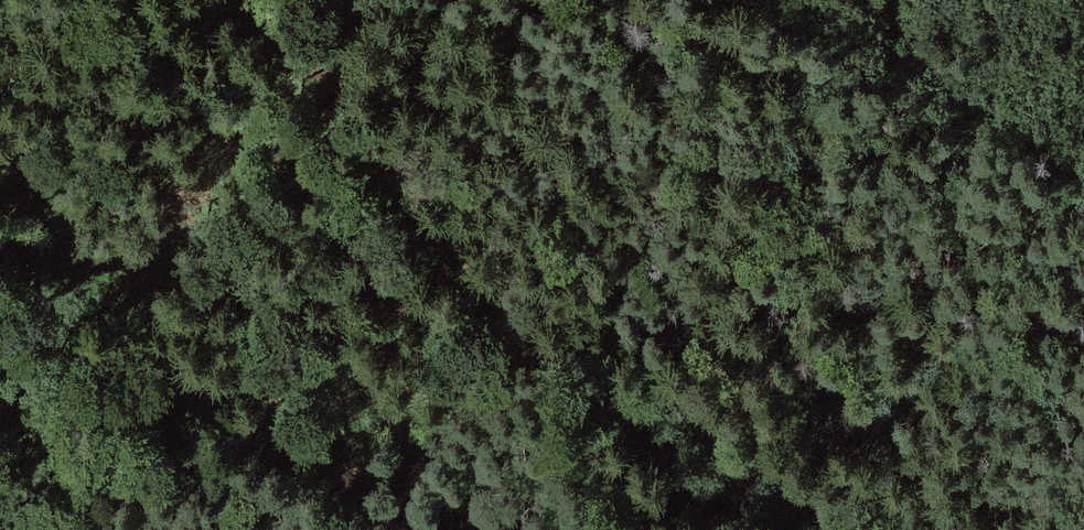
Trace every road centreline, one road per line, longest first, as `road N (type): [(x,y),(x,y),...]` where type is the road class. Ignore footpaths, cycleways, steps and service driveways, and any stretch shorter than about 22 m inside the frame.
road 1 (track): [(278,0),(400,197),(504,308),(624,412),(791,529)]
road 2 (track): [(399,529),(298,427),(236,337),(0,163)]

